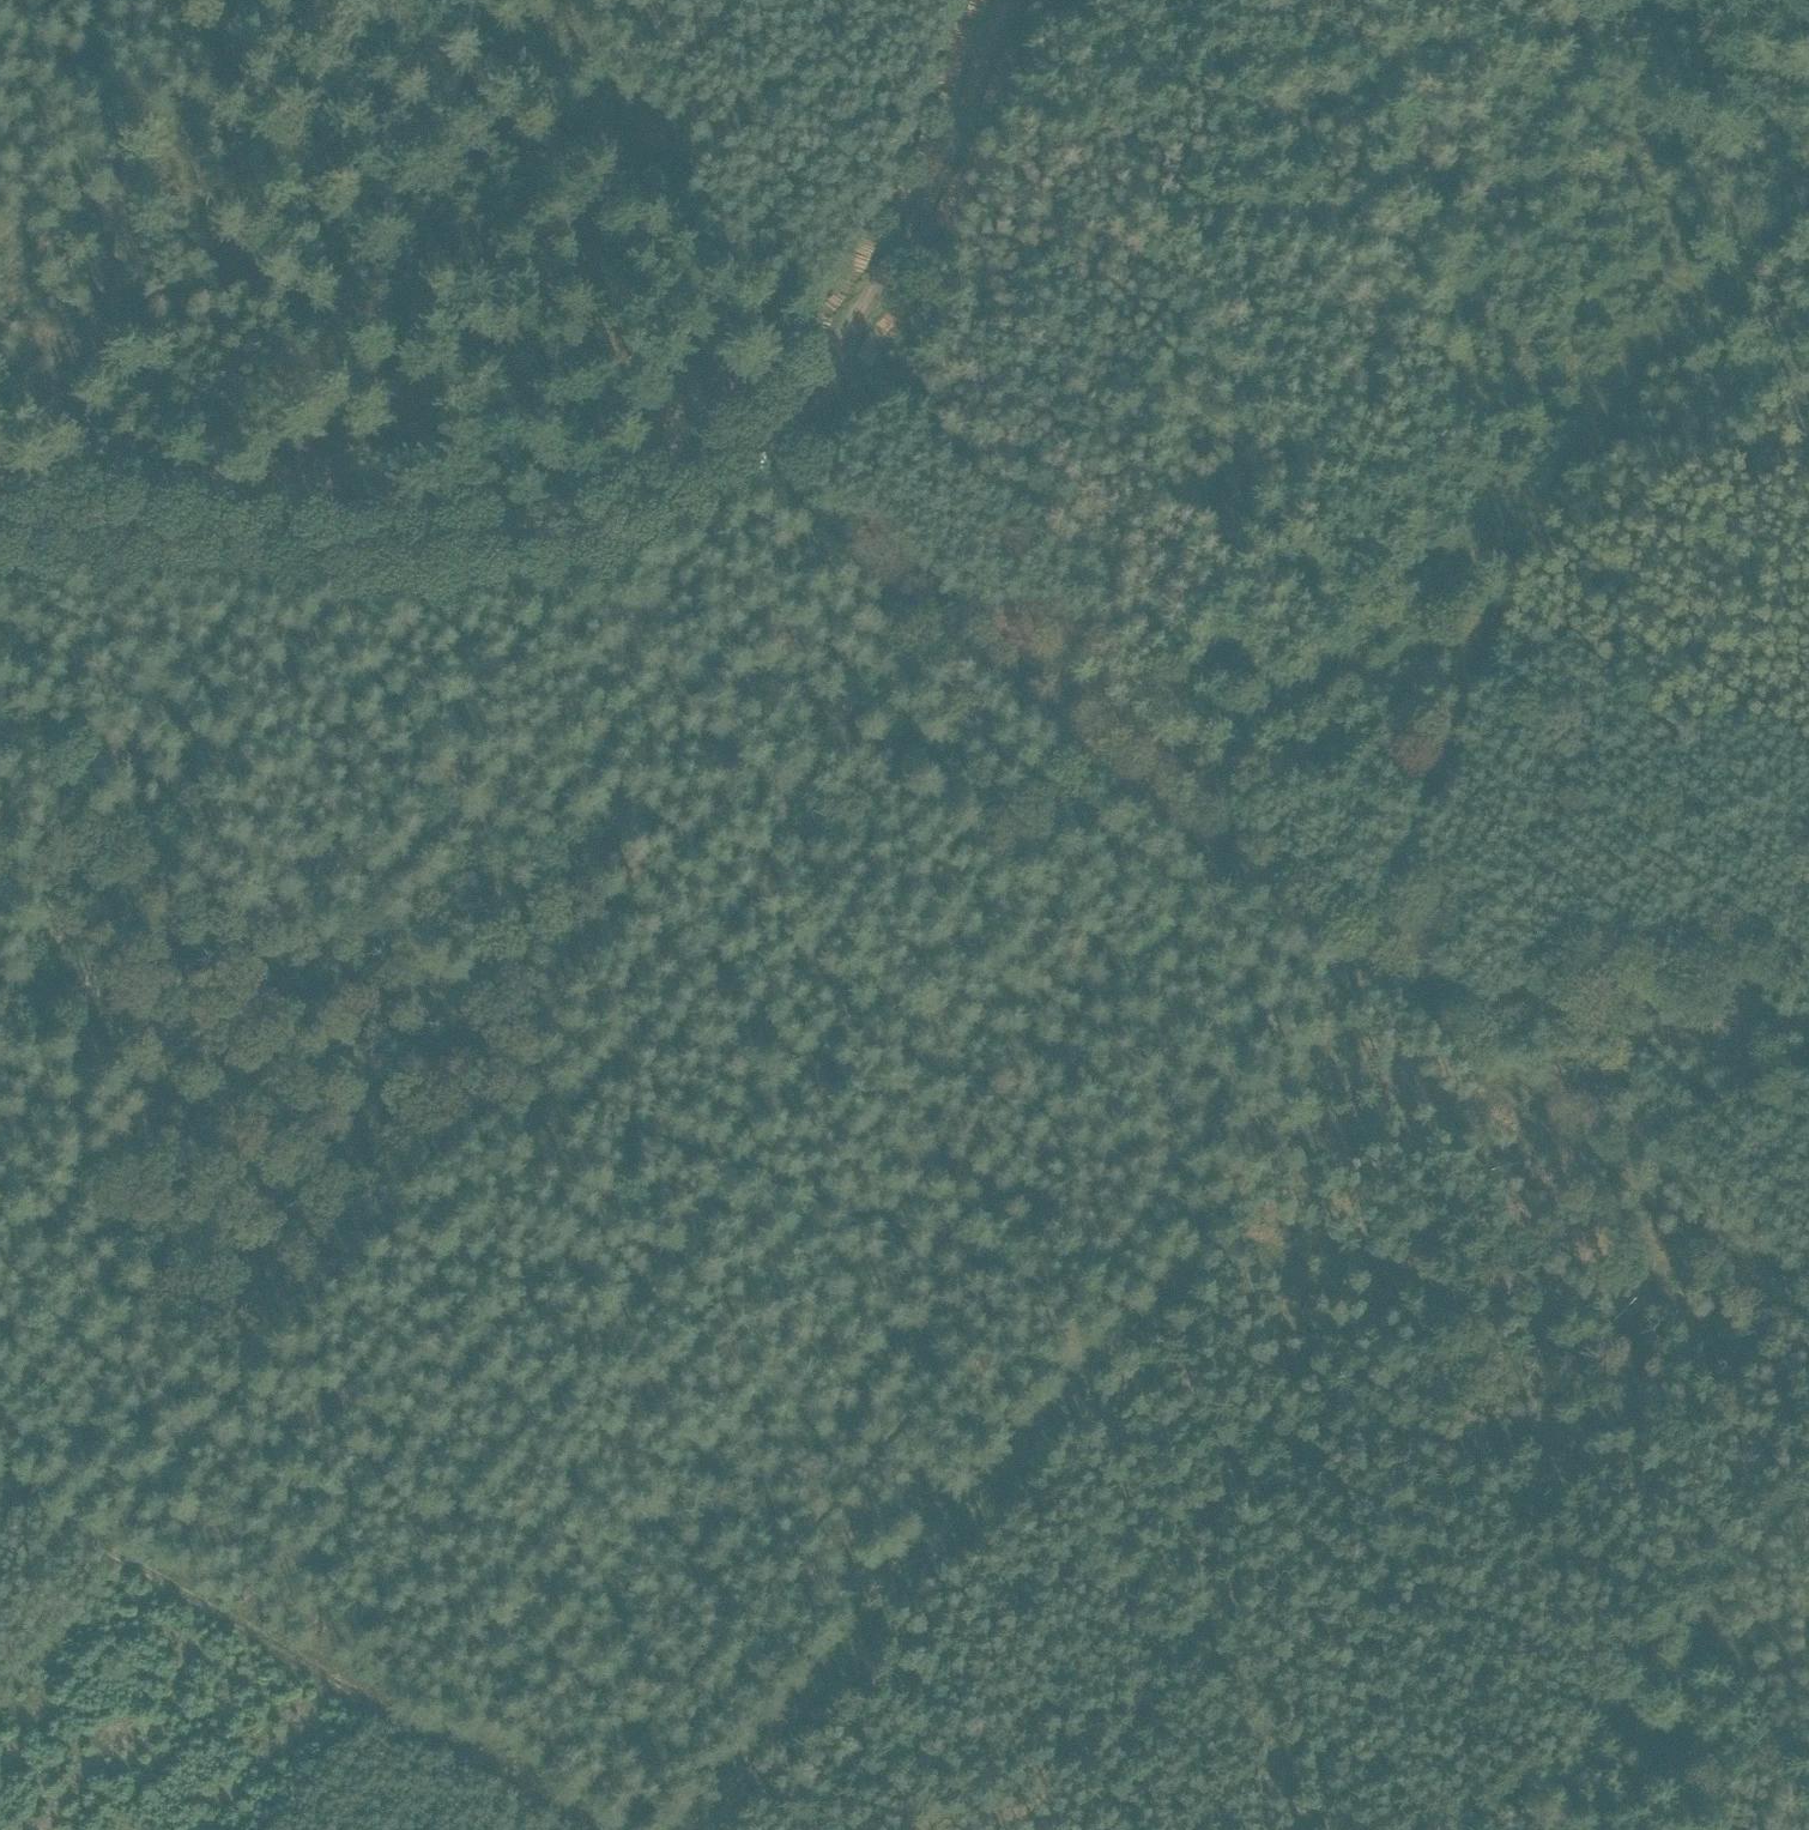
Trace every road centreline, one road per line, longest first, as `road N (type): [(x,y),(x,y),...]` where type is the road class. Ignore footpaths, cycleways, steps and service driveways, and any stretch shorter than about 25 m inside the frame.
road 1 (track): [(662,1829),(1067,1338),(1155,1269),(1332,978),(718,468)]
road 2 (track): [(0,487),(62,479),(547,501),(718,468)]
road 3 (track): [(0,1474),(604,1829)]
road 4 (track): [(718,468),(840,371),(916,171),(1002,0)]

